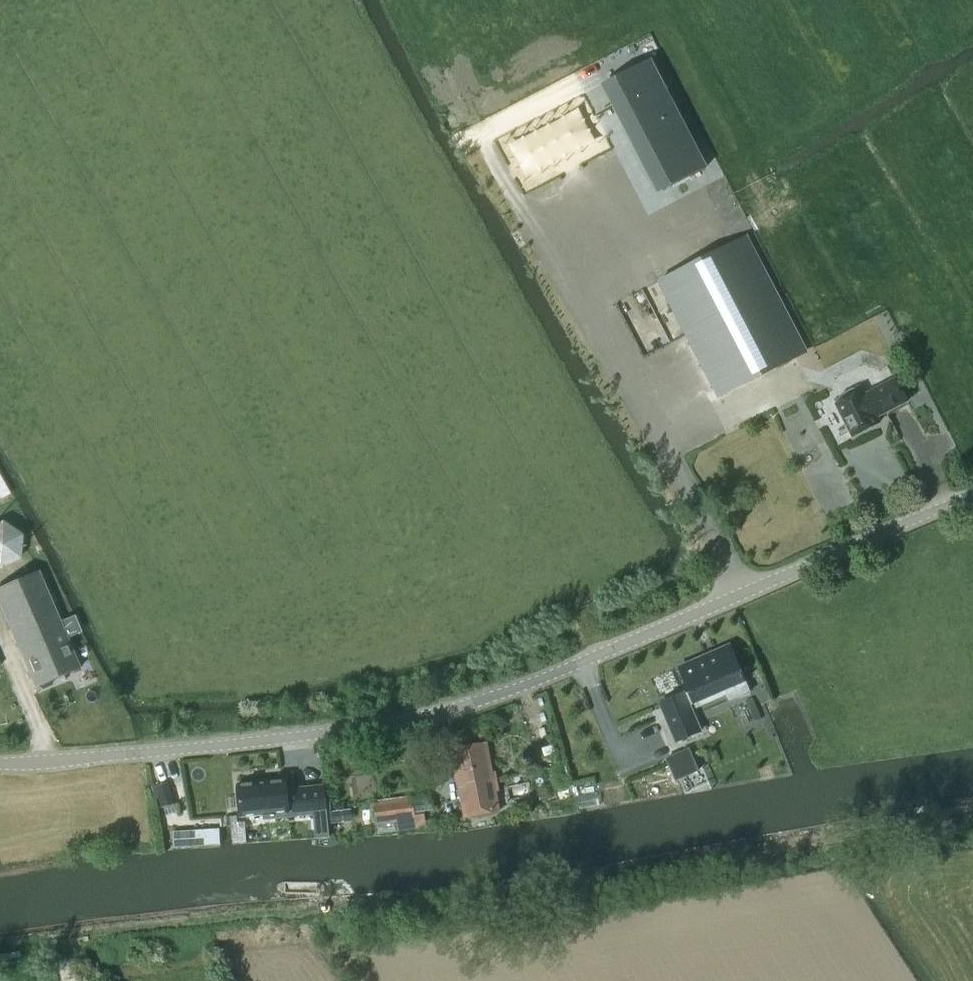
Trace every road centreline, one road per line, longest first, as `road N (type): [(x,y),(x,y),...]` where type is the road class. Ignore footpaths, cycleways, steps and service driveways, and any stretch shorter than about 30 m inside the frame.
road 1 (tertiary): [(972,498),(459,707),(223,745),(0,762)]
road 2 (track): [(401,0),(714,535),(740,595)]

